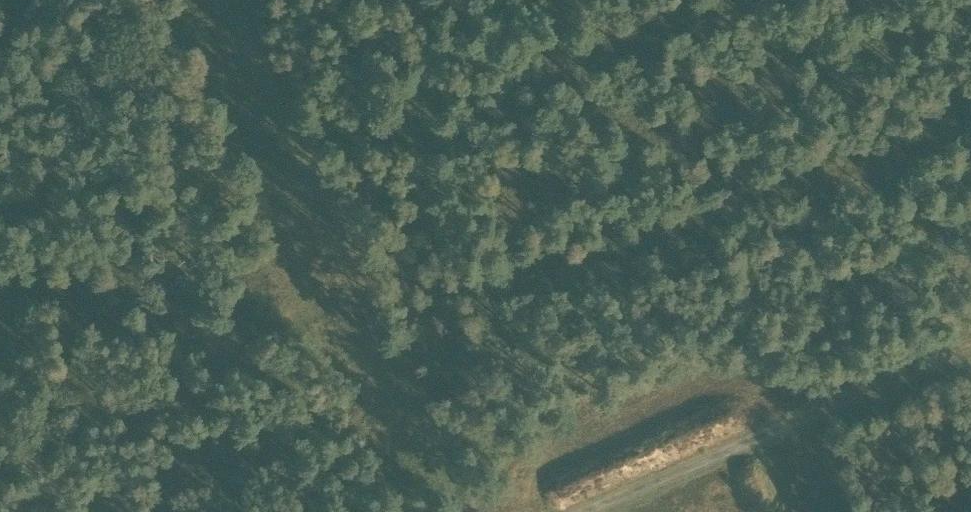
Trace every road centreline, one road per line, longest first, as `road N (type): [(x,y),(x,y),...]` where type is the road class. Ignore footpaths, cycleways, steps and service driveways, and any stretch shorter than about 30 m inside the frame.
road 1 (track): [(970,358),(600,511)]

